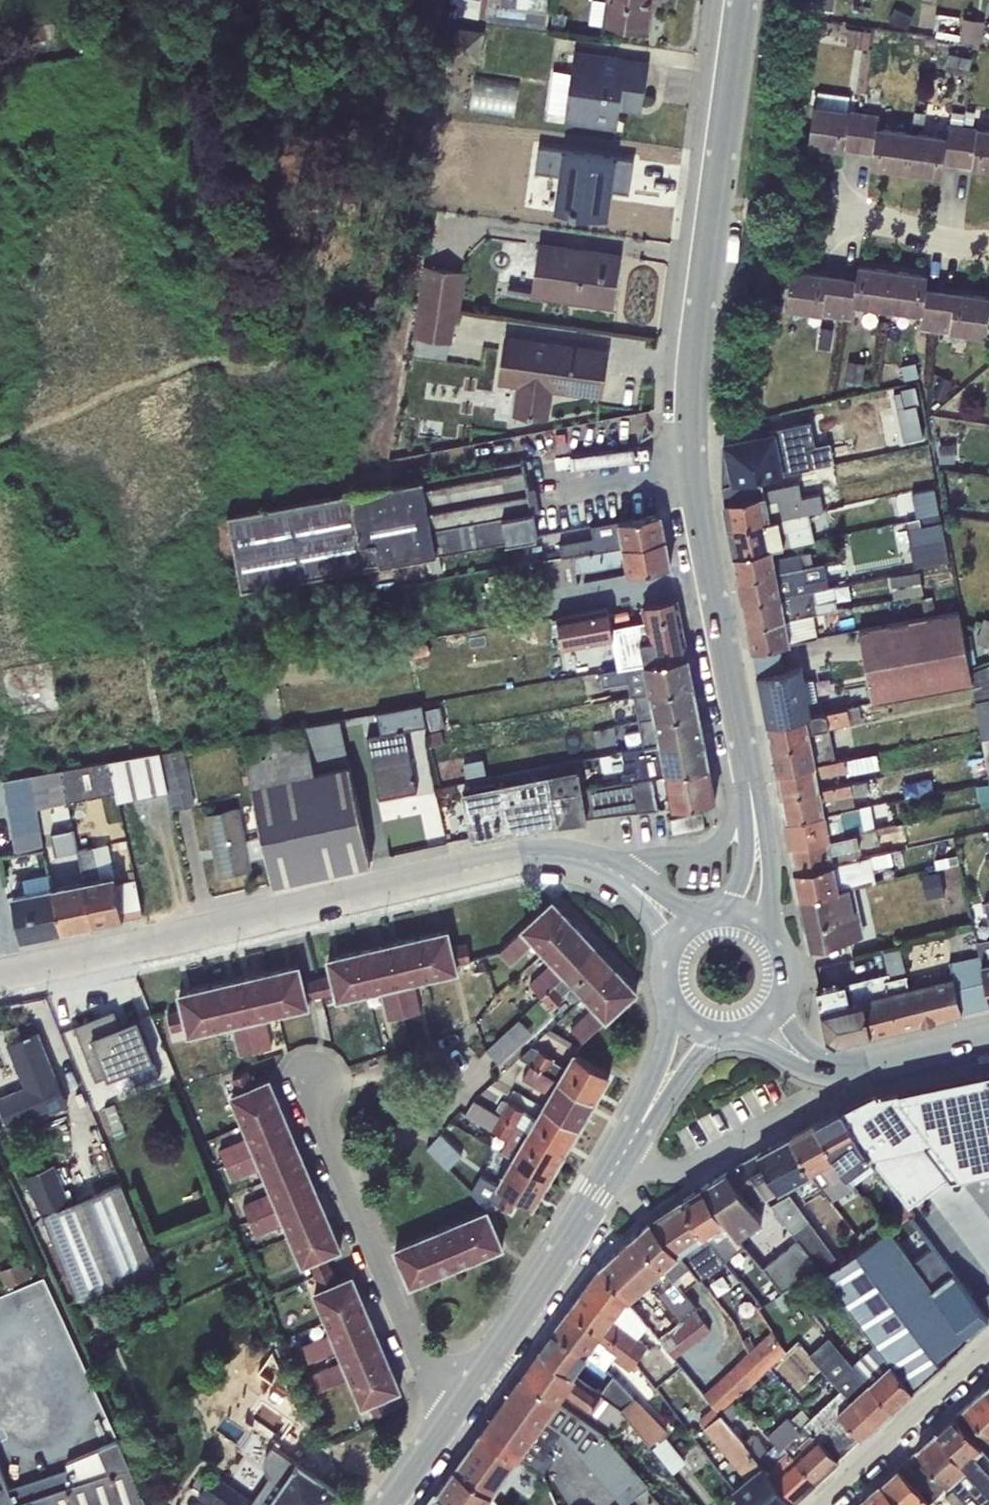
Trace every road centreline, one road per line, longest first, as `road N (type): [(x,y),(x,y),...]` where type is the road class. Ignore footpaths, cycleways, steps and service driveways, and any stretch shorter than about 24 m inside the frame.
road 1 (secondary): [(741,0),(691,408),(701,516),(746,739)]
road 2 (residential): [(595,857),(567,850),(517,855),(0,965)]
road 3 (residential): [(459,1400),(434,1383),(417,1355),(314,1107),(315,1082)]
road 4 (secondary): [(459,1400),(623,1151)]
road 5 (residential): [(817,1504),(988,1341)]
road 6 (residential): [(623,1151),(651,1167),(681,1170),(812,1098)]
road 7 (secondary): [(756,921),(770,864),(746,739)]
road 8 (tertiary): [(988,1037),(844,1071),(823,1067)]
road 9 (residential): [(741,830),(716,847),(663,858),(595,857)]
road 10 (residential): [(988,242),(904,232),(844,209)]
road 11 (secondary): [(392,1504),(459,1400)]

